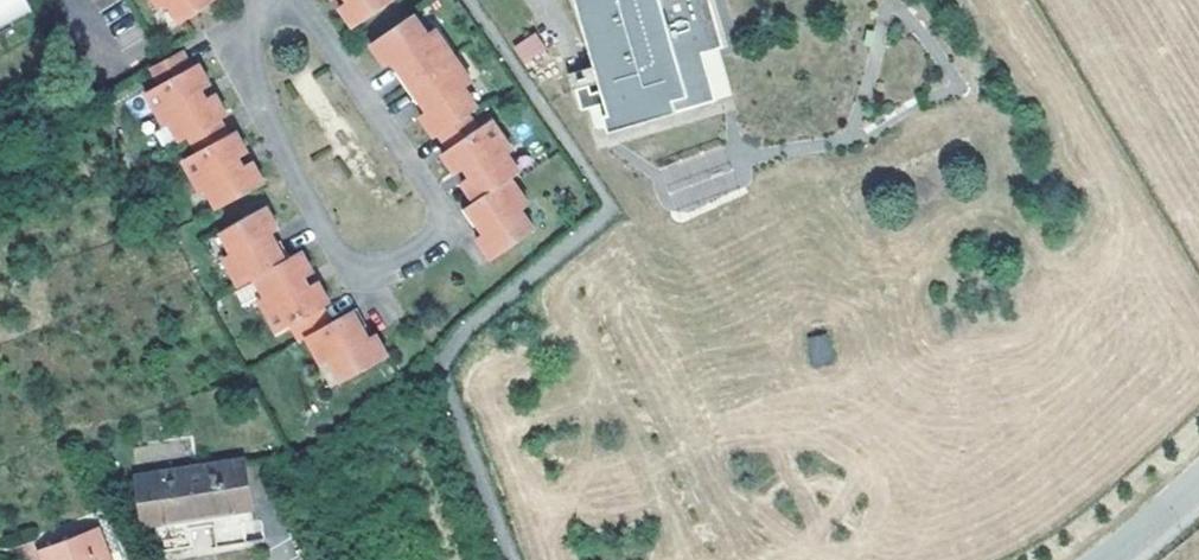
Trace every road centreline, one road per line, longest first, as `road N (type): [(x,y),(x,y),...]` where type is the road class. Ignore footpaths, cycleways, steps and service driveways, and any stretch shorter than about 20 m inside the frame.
road 1 (residential): [(1103,559),(1198,478)]

